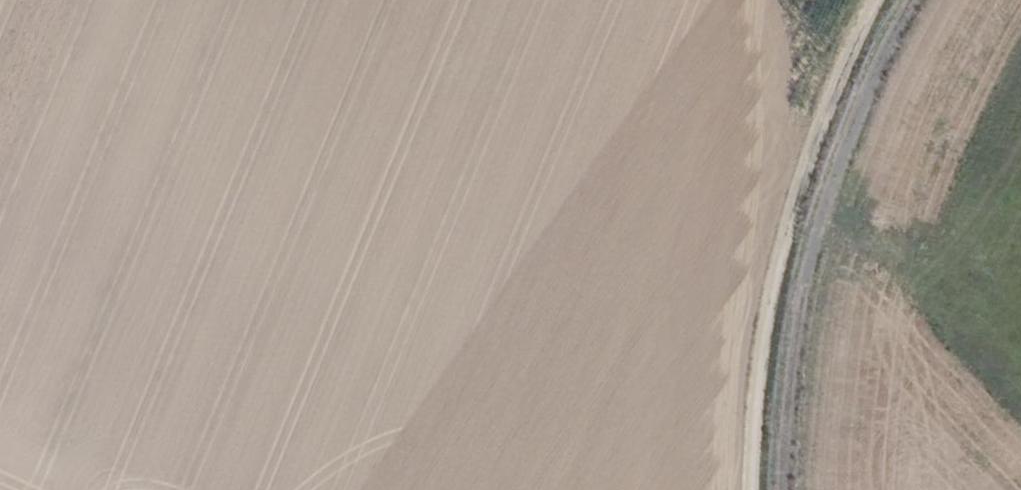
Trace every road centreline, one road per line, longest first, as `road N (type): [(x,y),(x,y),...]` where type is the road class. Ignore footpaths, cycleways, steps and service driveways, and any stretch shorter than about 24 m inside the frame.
road 1 (track): [(754,489),(766,337),(789,238),(854,44),(879,0)]

